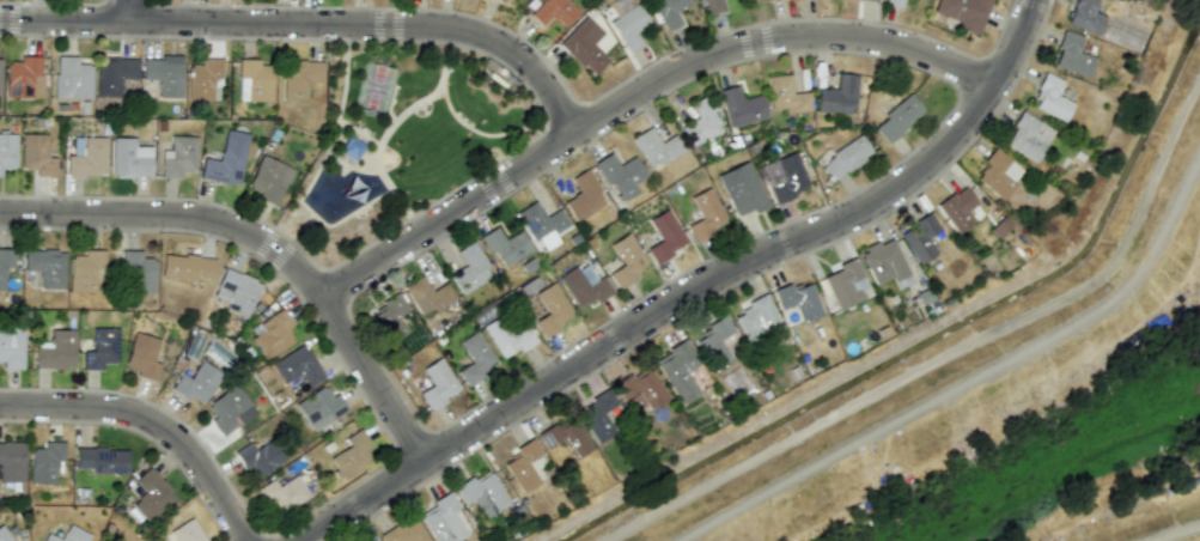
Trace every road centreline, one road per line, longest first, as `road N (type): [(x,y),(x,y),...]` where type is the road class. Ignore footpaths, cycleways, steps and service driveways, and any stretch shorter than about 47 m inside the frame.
road 1 (residential): [(304,540),(692,291),(887,197),(973,114),(1034,0)]
road 2 (track): [(605,540),(1103,270),(1199,71)]
road 3 (residential): [(319,297),(659,81),(721,54),(788,39),(857,39),(922,54),(993,85)]
road 4 (track): [(677,540),(1101,306),(1140,261),(1199,140)]
road 5 (residential): [(0,20),(468,35),(526,67),(575,134)]
road 6 (residential): [(0,216),(195,220),(262,242),(306,279),(428,461)]
road 7 (residential): [(0,409),(121,413),(158,427),(188,452),(249,540)]

